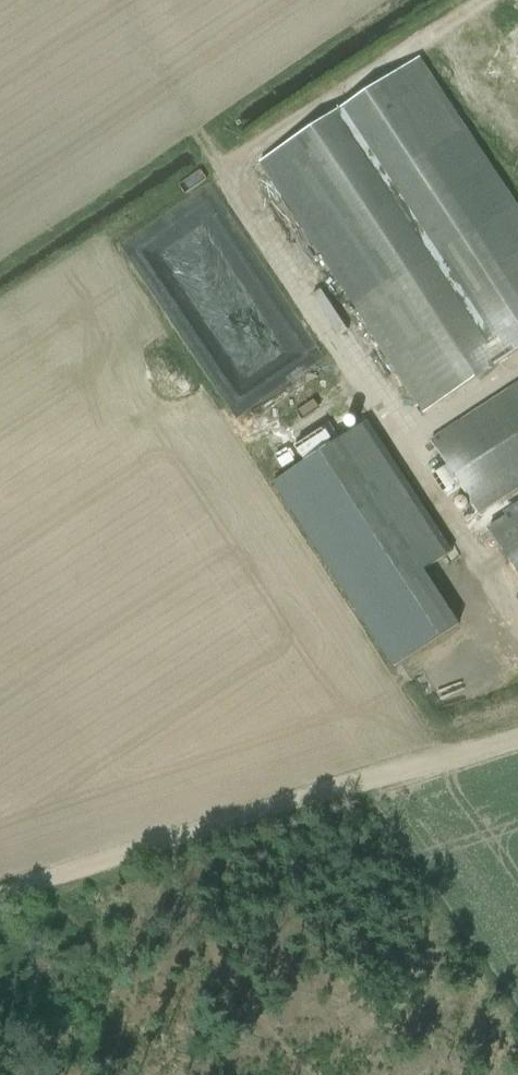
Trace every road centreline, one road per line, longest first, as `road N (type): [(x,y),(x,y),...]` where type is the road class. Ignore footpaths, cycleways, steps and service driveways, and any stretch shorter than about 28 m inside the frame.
road 1 (track): [(517,732),(147,853)]
road 2 (track): [(147,853),(0,902)]

